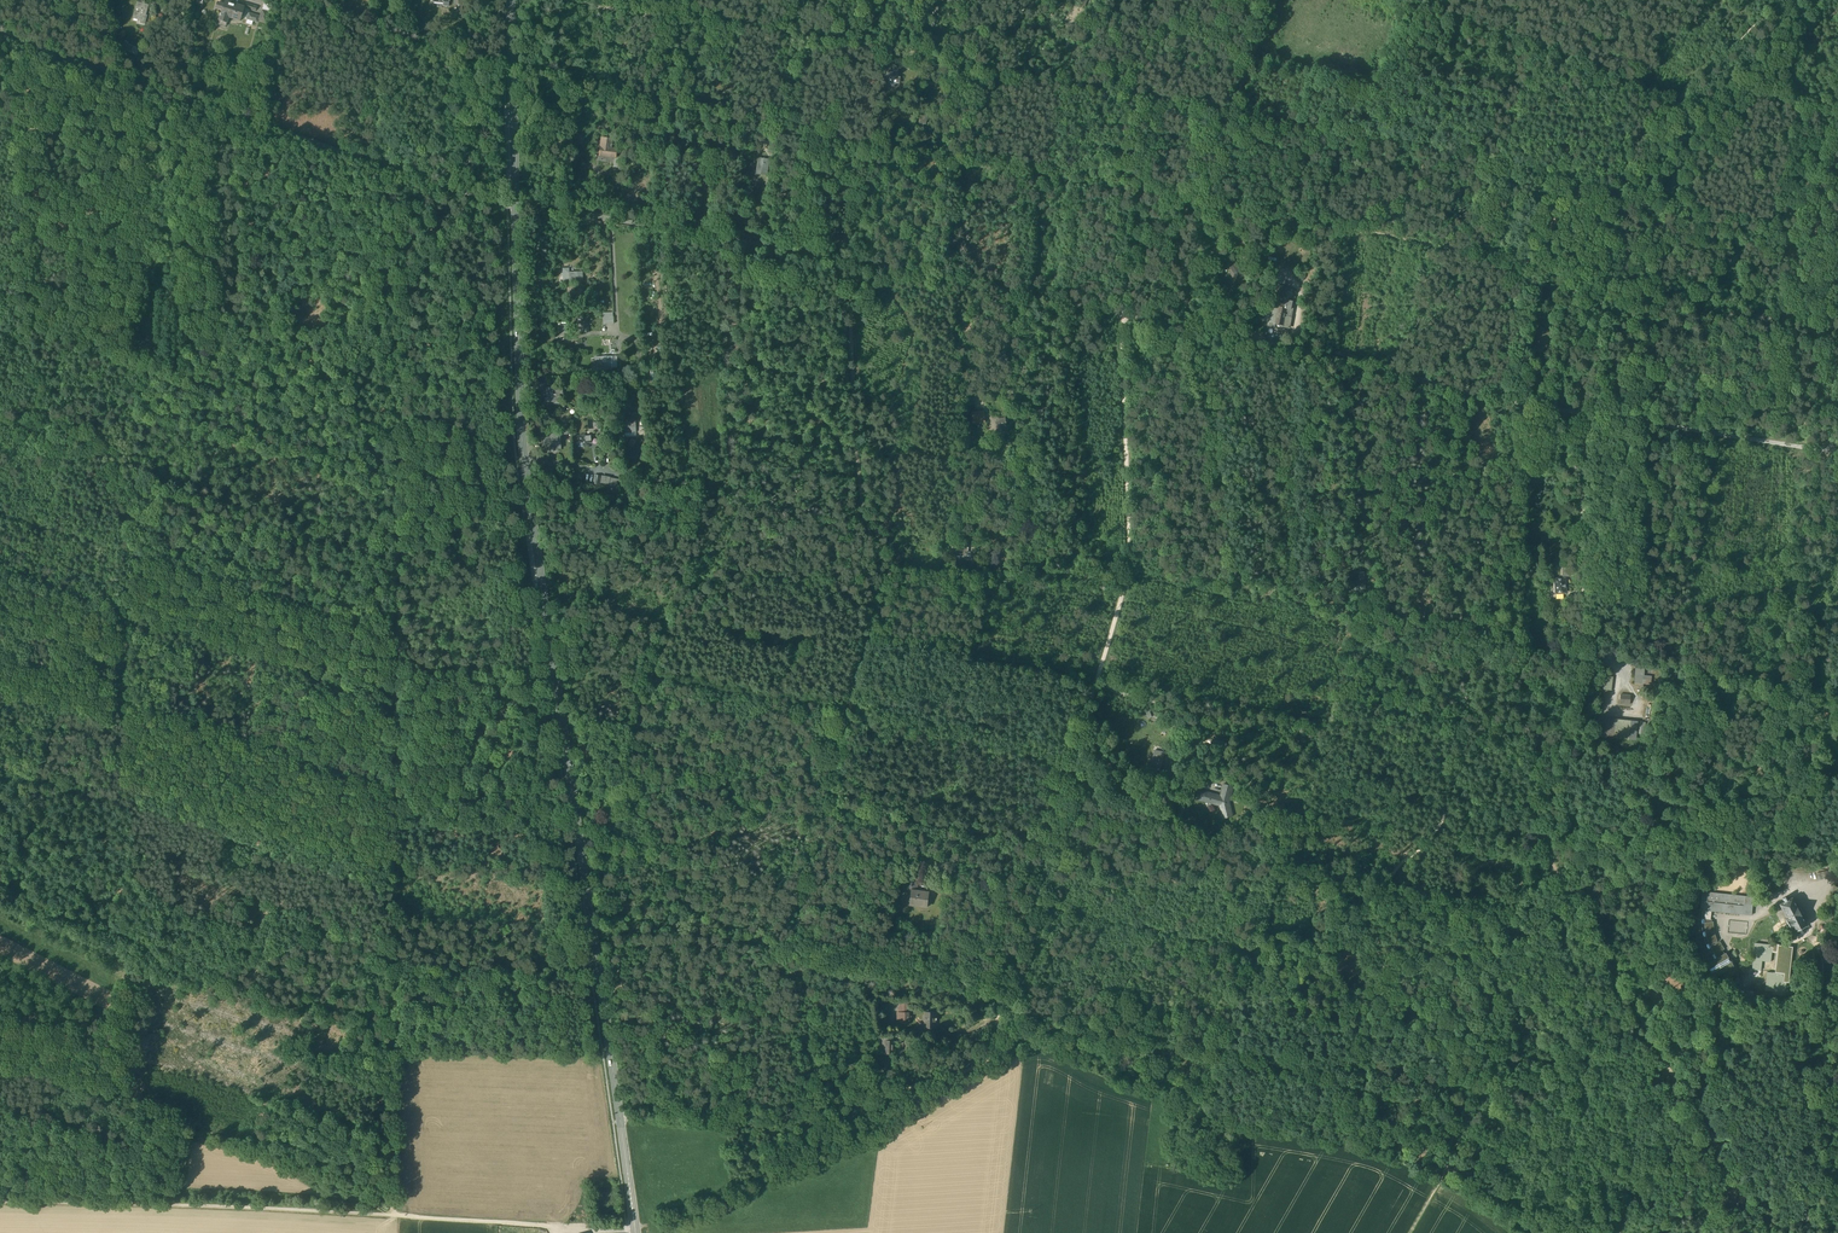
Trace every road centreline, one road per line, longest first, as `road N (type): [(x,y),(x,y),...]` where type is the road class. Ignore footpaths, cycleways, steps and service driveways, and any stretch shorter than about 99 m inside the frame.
road 1 (secondary): [(511,0),(523,455),(636,1232)]
road 2 (track): [(1605,280),(512,78)]
road 3 (track): [(387,167),(400,558),(392,1215)]
road 4 (track): [(0,1201),(626,1229)]
road 5 (track): [(599,0),(1155,99)]
road 6 (track): [(507,201),(0,37)]
road 7 (track): [(1033,903),(1253,948),(1286,878),(1510,926)]
road 8 (track): [(1534,833),(1755,1206)]
road 9 (track): [(0,516),(259,589),(400,640)]
road 10 (track): [(848,707),(649,675),(599,839),(583,866)]
road 11 (track): [(851,262),(863,501),(894,565),(872,637)]
road 12 (track): [(1411,1232),(1446,1157),(1510,926)]
road 13 (track): [(848,707),(833,779),(837,805),(1051,844)]
road 14 (track): [(1534,833),(1837,868)]
road 15 (track): [(1343,134),(1622,193)]
road 16 (track): [(1837,451),(1586,414)]
road 17 (track): [(1586,414),(1582,663)]
road 18 (track): [(649,675),(702,508),(690,449)]
road 19 (track): [(1123,315),(1155,99)]
road 20 (track): [(1155,99),(1343,134)]
road 21 (track): [(1534,833),(1582,663)]
road 22 (track): [(1547,53),(1708,113)]
road 23 (track): [(1822,0),(1708,113)]
road 24 (track): [(1605,280),(1586,414)]
road 25 (track): [(1420,9),(1547,53)]
road 26 (track): [(858,443),(726,434)]

